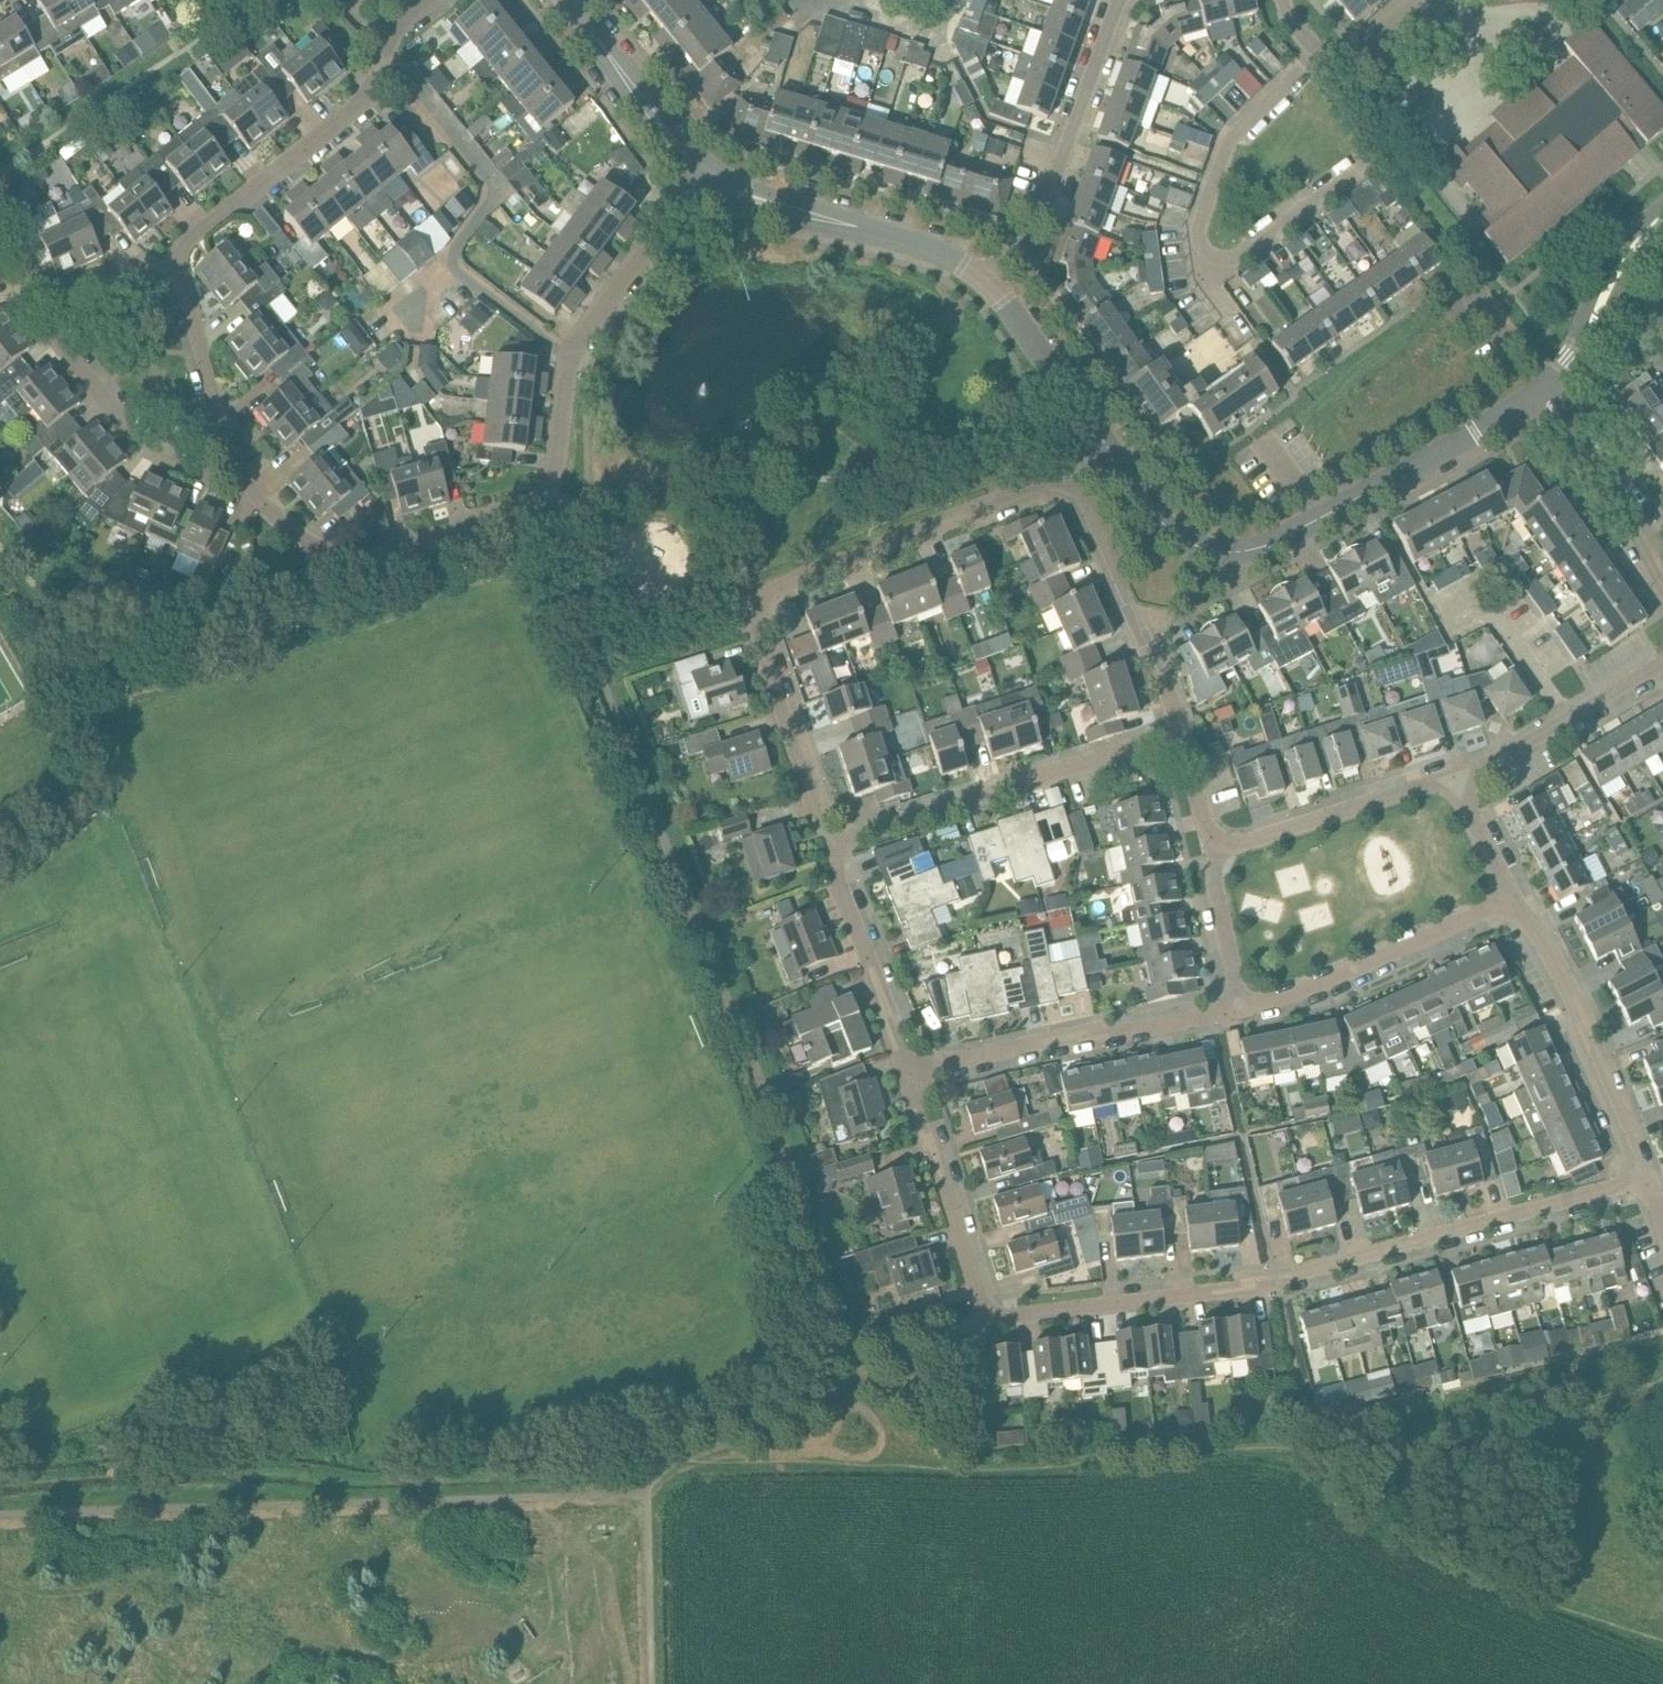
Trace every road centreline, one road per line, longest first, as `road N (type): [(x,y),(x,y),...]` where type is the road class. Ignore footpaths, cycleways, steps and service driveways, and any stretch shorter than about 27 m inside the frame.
road 1 (residential): [(1646,1181),(1277,1282),(1002,1317),(970,1285),(904,1074)]
road 2 (residential): [(693,162),(566,354),(558,458),(552,487),(536,504),(342,552),(300,541),(225,467)]
road 3 (residential): [(836,844),(815,816),(750,611),(771,589),(1051,483),(1067,486)]
road 4 (residential): [(1542,390),(1322,519),(1231,552),(1200,546),(1164,523),(1099,435)]
road 5 (residential): [(170,256),(400,73),(380,40),(428,0)]
road 6 (residential): [(836,844),(1166,741)]
road 7 (residential): [(904,1074),(1239,1009)]
road 8 (residential): [(985,279),(921,245),(747,197),(693,162)]
road 9 (residential): [(985,279),(1041,217),(1119,0)]
road 10 (residential): [(1646,1181),(1517,907)]
road 11 (residential): [(1239,1009),(1345,987),(1517,907)]
road 12 (residential): [(1166,741),(1175,719),(1156,658),(1067,486)]
road 13 (residential): [(225,467),(192,462),(128,428),(52,311)]
road 14 (residential): [(904,1074),(835,876),(836,844)]
road 15 (residential): [(1220,845),(1451,778)]
road 16 (residential): [(1451,778),(1662,663)]
road 17 (residential): [(225,467),(170,256)]
road 18 (residential): [(693,162),(567,0)]
road 19 (residential): [(1099,435),(985,279)]
road 20 (residential): [(823,7),(940,48),(957,0)]
road 21 (residential): [(1644,532),(1542,390)]
road 22 (residential): [(1239,1009),(1214,874),(1220,845)]
road 23 (residential): [(1662,203),(1605,271),(1584,336)]
road 24 (residential): [(1288,0),(1344,51),(1401,0)]
road 25 (residential): [(1517,907),(1451,778)]
road 26 (residential): [(52,311),(170,256)]
road 27 (residential): [(1584,336),(1662,237)]
road 28 (residential): [(1220,845),(1184,758),(1166,741)]

